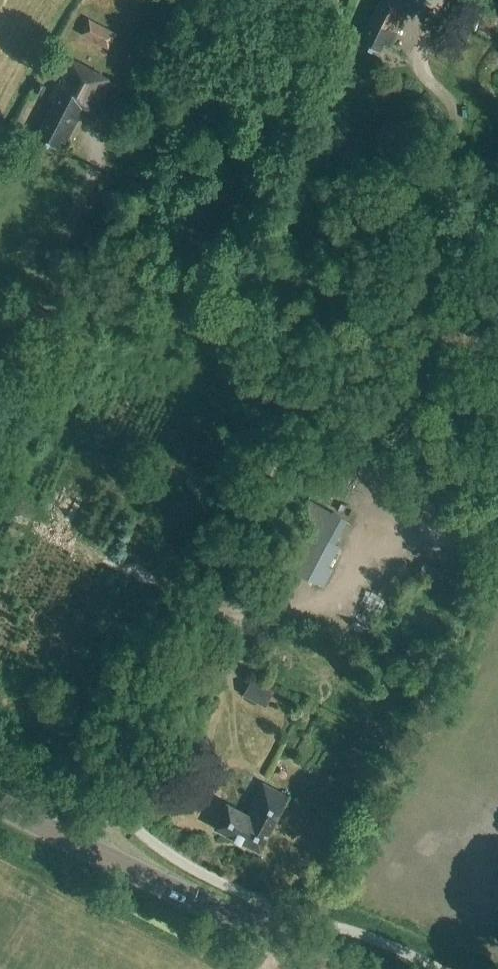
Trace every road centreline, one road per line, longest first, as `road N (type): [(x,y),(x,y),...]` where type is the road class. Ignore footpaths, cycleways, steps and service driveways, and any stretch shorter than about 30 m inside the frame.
road 1 (track): [(79,841),(109,766),(309,379),(445,137)]
road 2 (track): [(309,379),(287,324),(284,288),(327,0)]
road 3 (secondary): [(0,803),(338,968)]
road 4 (track): [(0,393),(116,118)]

